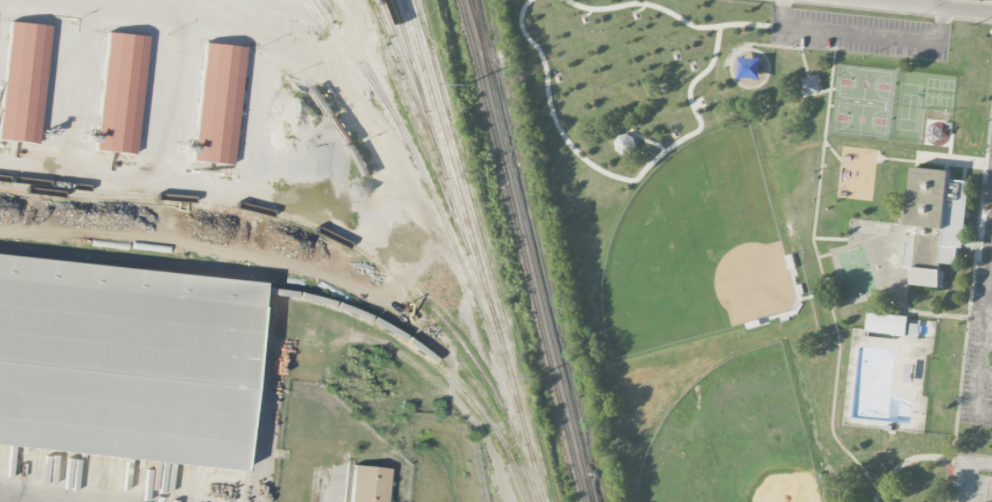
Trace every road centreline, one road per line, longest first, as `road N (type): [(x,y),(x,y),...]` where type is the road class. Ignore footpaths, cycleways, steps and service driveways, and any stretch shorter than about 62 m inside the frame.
road 1 (residential): [(991,14),(855,0)]

